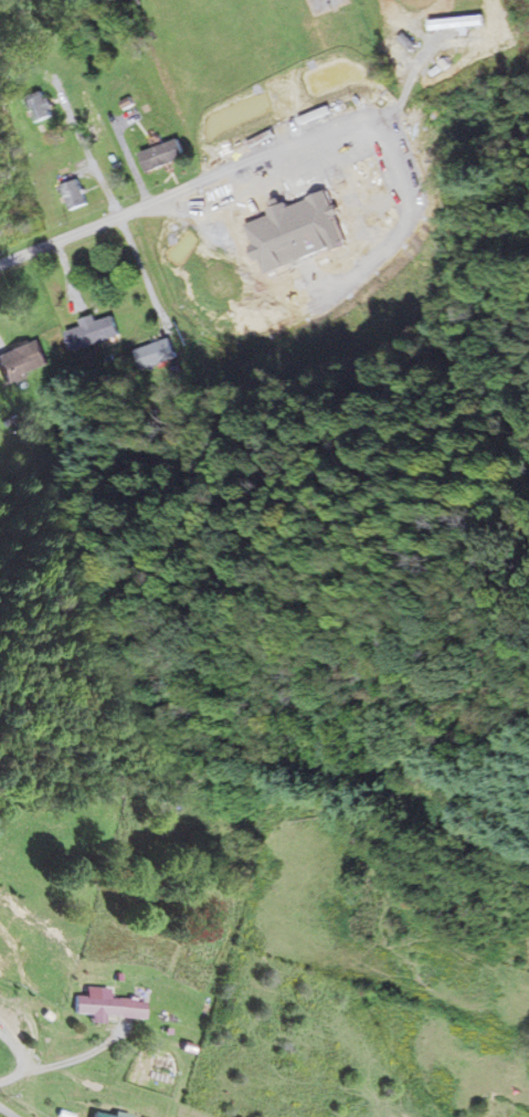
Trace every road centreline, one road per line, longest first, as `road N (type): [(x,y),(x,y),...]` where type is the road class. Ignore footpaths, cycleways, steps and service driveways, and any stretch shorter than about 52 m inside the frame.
road 1 (residential): [(137,209),(208,209),(267,194),(299,178),(317,147),(306,130),(275,131),(224,169),(137,209)]
road 2 (residential): [(0,264),(137,209)]
road 3 (residential): [(118,217),(64,95)]

